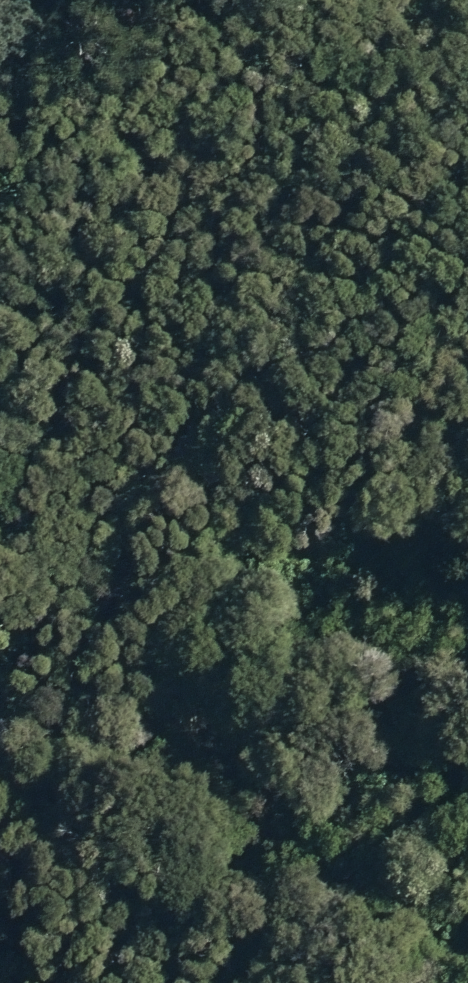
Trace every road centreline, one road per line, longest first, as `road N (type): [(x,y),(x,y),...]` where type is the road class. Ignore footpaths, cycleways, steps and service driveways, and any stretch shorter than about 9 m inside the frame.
road 1 (track): [(467,400),(170,531),(0,667)]
road 2 (track): [(0,404),(50,172),(48,0)]
road 3 (track): [(412,982),(403,951),(467,855)]

